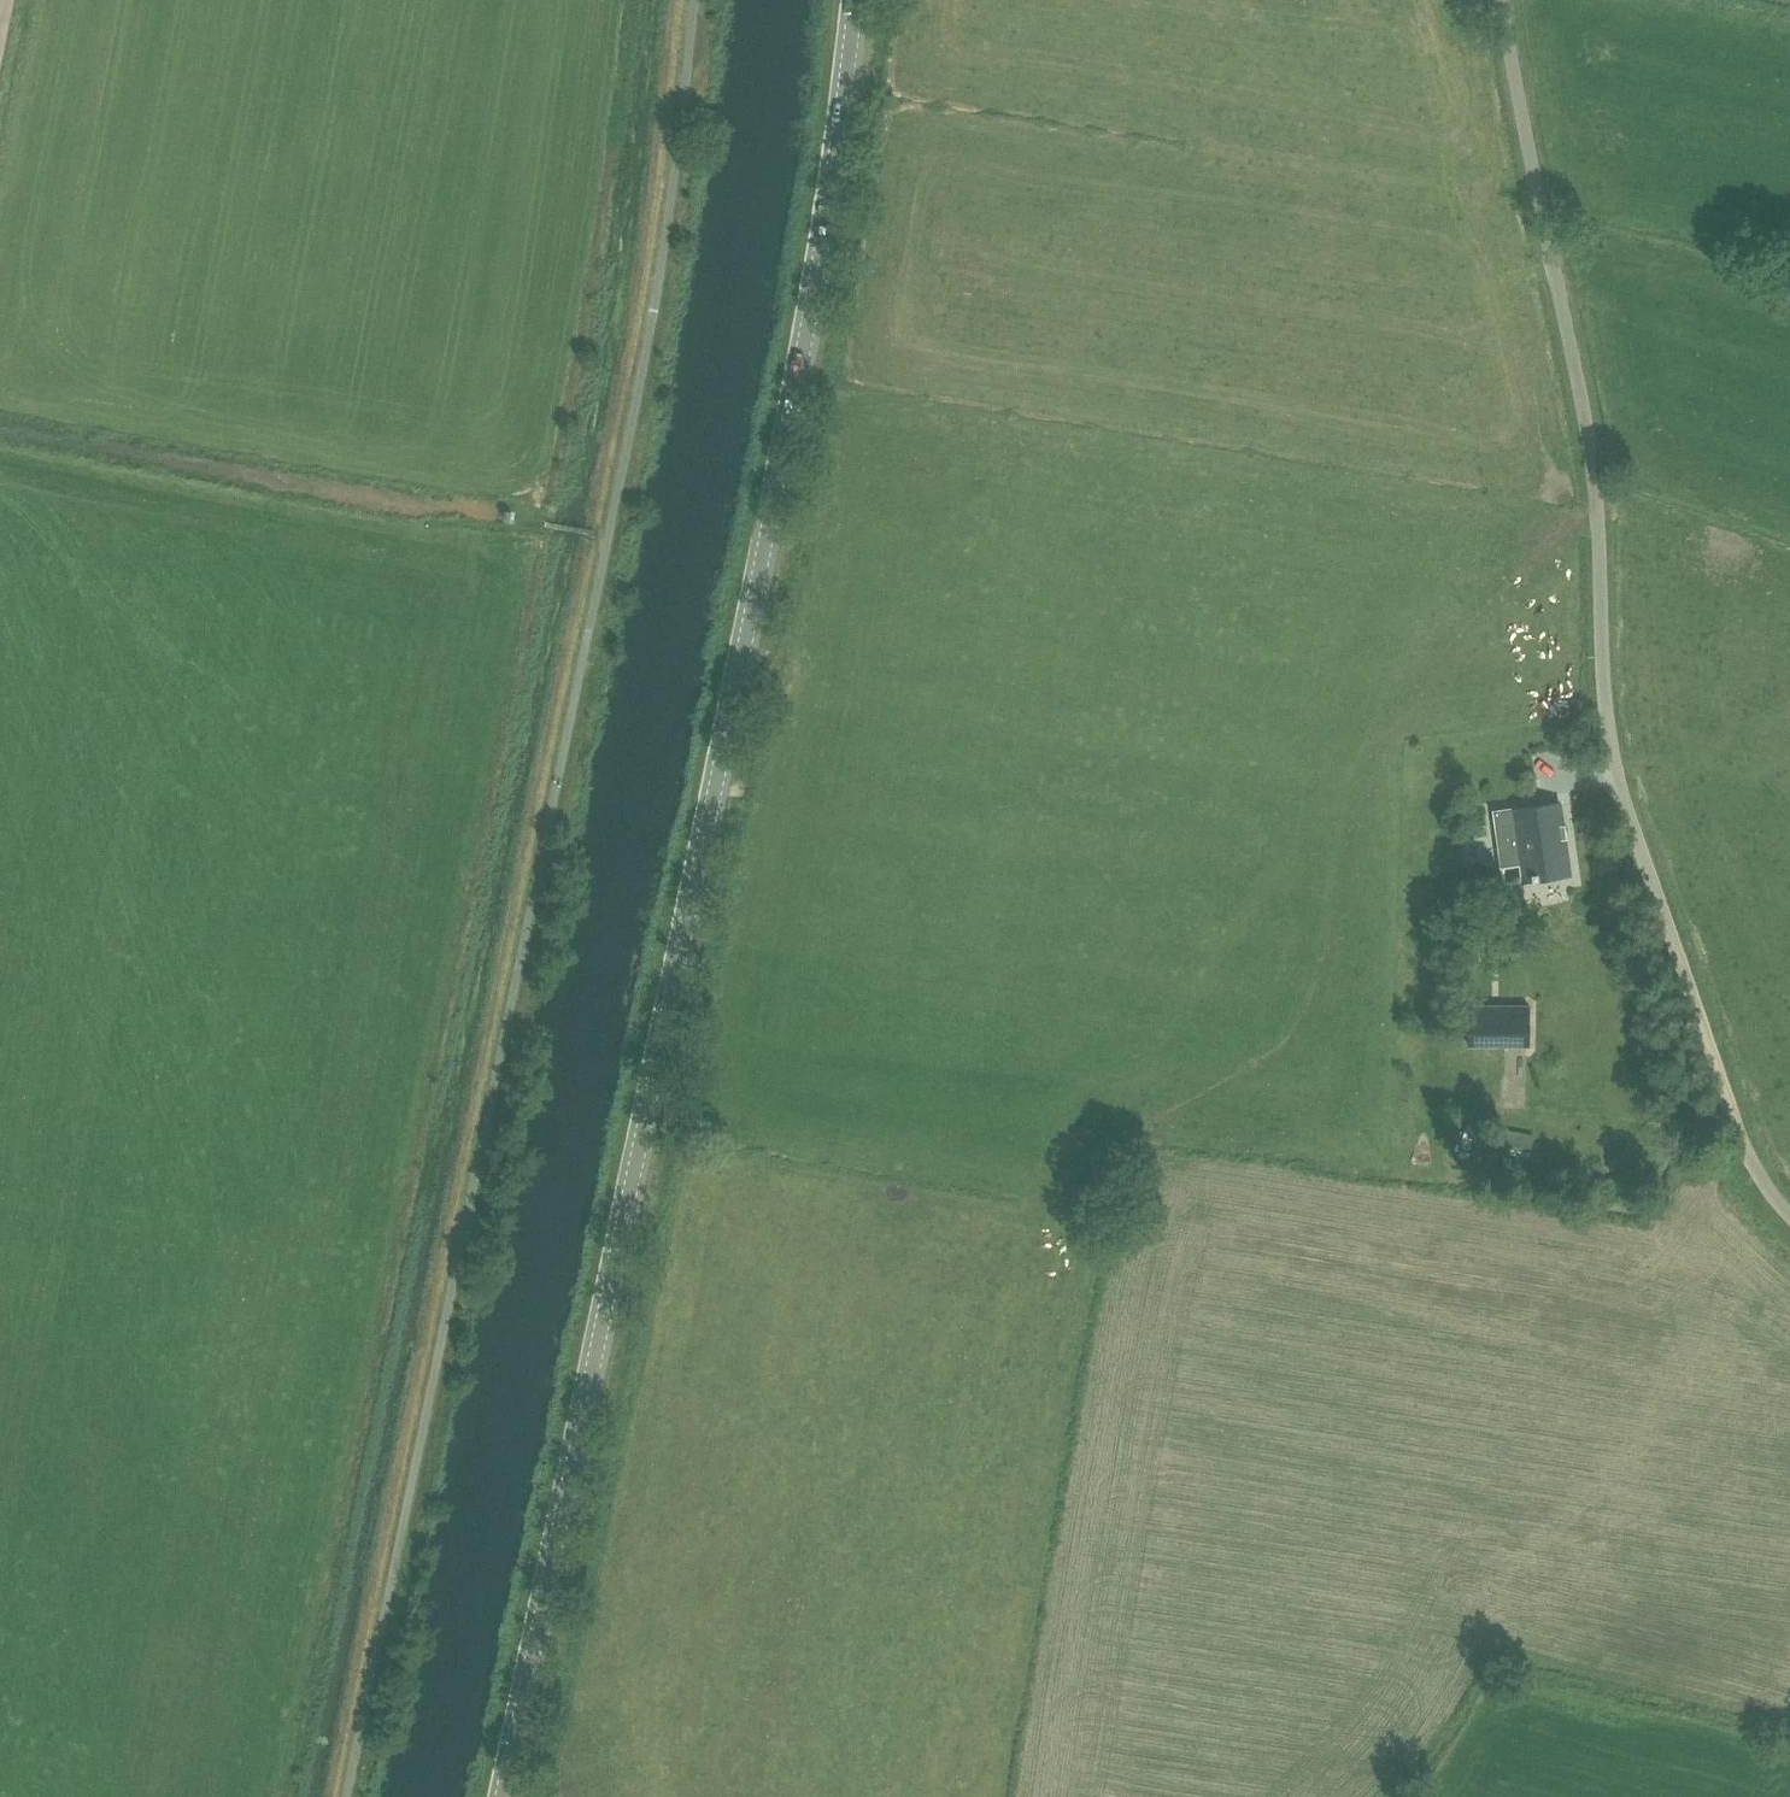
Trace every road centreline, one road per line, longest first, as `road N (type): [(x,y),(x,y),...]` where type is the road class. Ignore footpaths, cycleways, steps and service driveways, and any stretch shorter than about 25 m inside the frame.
road 1 (tertiary): [(503,1796),(799,377),(855,0)]
road 2 (unclassified): [(1789,1225),(1758,1179),(1620,810),(1593,660),(1581,392),(1507,0)]

